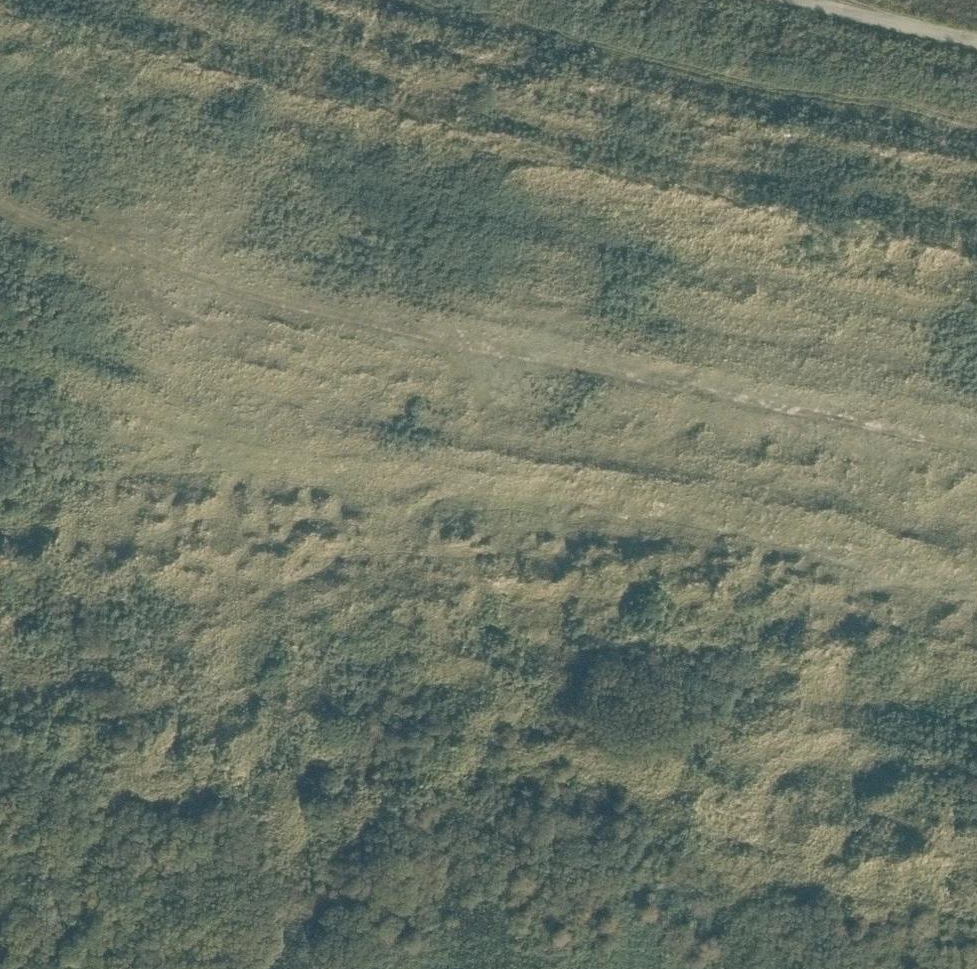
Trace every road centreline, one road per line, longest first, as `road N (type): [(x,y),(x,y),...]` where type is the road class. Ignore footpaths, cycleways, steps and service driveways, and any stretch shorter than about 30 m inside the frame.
road 1 (track): [(780,0),(976,48)]

